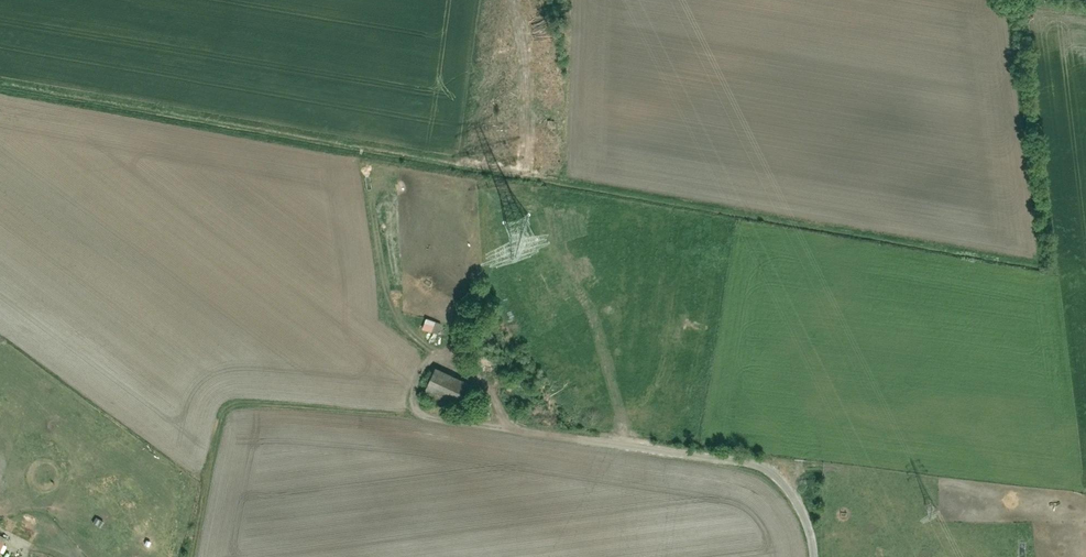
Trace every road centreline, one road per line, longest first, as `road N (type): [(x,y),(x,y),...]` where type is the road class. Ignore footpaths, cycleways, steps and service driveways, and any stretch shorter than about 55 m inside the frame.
road 1 (track): [(816,556),(789,491),(757,464),(516,423),(483,372),(456,360),(453,351)]

